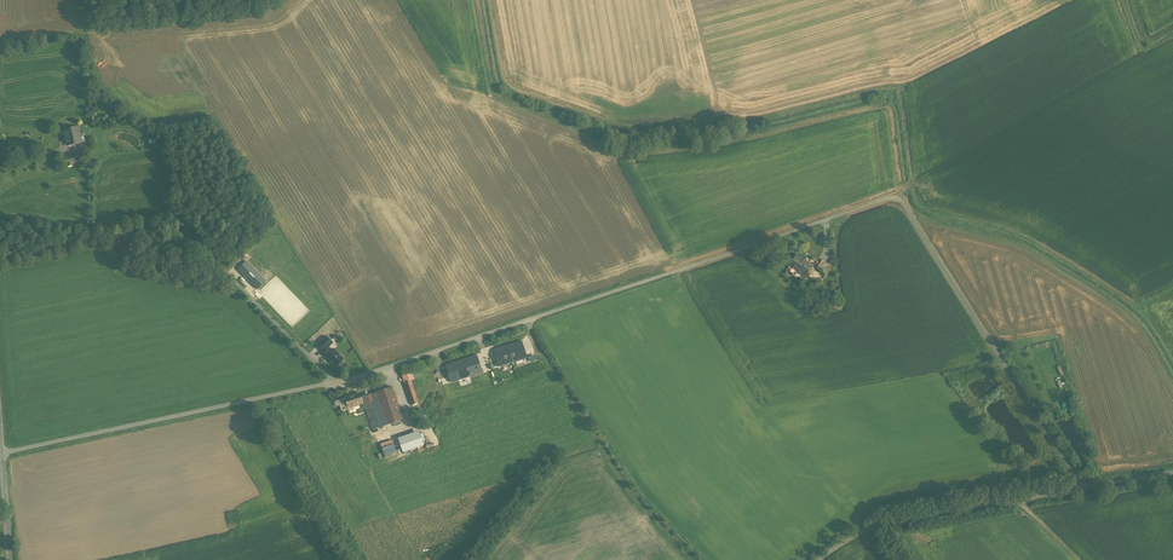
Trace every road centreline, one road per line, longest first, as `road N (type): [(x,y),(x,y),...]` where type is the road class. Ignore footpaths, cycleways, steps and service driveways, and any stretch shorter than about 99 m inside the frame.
road 1 (unclassified): [(335,381),(895,198),(1081,489)]
road 2 (unclassified): [(335,381),(176,223),(0,261)]
road 3 (unclassified): [(3,454),(335,381)]
road 4 (track): [(523,321),(637,500),(697,559)]
road 5 (unclassified): [(820,559),(886,521),(1081,489)]

